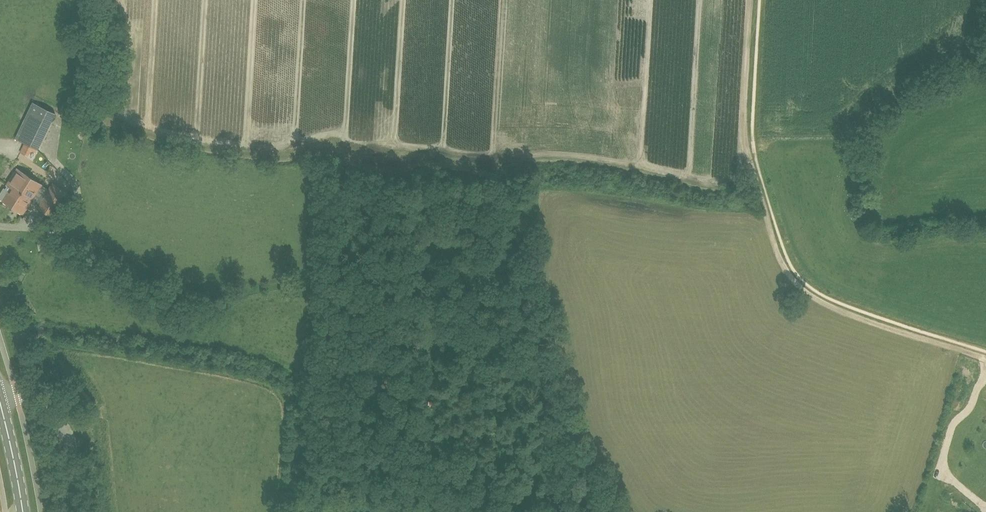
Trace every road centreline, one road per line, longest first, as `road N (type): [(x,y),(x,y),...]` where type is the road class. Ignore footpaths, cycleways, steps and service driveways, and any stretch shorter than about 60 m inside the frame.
road 1 (track): [(985,359),(839,310),(788,273),(745,143),(752,0)]
road 2 (track): [(106,0),(111,65),(103,102),(82,139),(36,167)]
road 3 (secondary): [(26,511),(0,394)]

